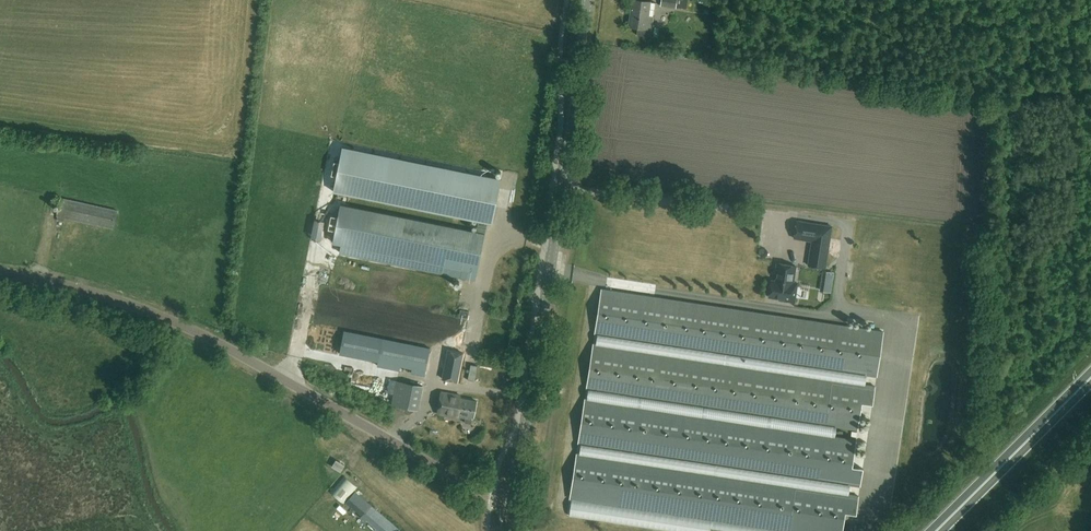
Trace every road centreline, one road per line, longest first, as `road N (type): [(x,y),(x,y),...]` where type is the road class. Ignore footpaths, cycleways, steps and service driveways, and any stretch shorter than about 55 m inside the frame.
road 1 (tertiary): [(511,508),(189,328),(103,295),(0,271)]
road 2 (tertiary): [(511,508),(588,0)]
road 3 (trunk): [(935,530),(1090,377)]

